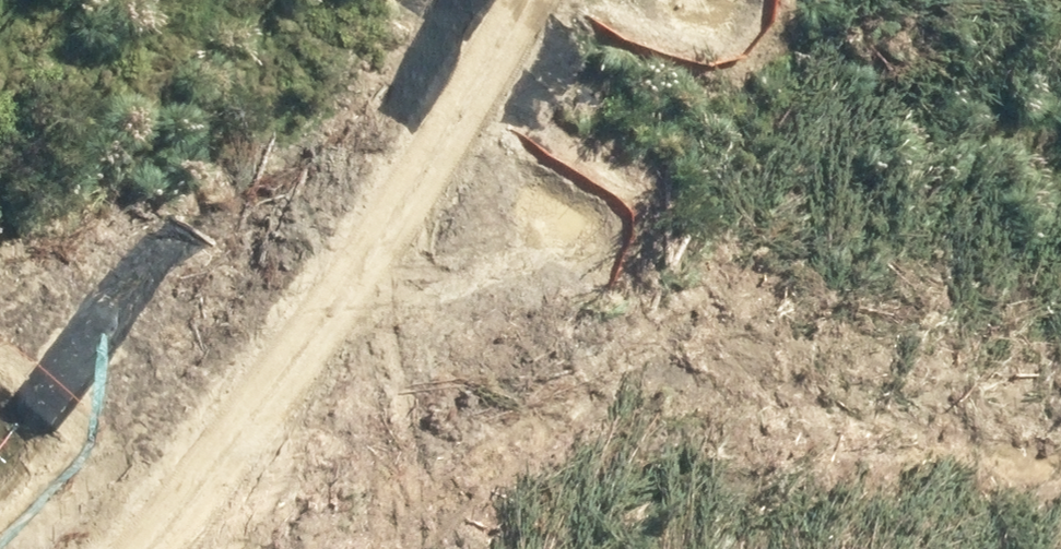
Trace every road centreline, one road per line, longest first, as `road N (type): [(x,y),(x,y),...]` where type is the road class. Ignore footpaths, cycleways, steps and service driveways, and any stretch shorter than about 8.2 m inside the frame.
road 1 (trunk): [(1000,0),(427,299),(0,470)]
road 2 (trunk): [(0,375),(673,69),(790,0)]

